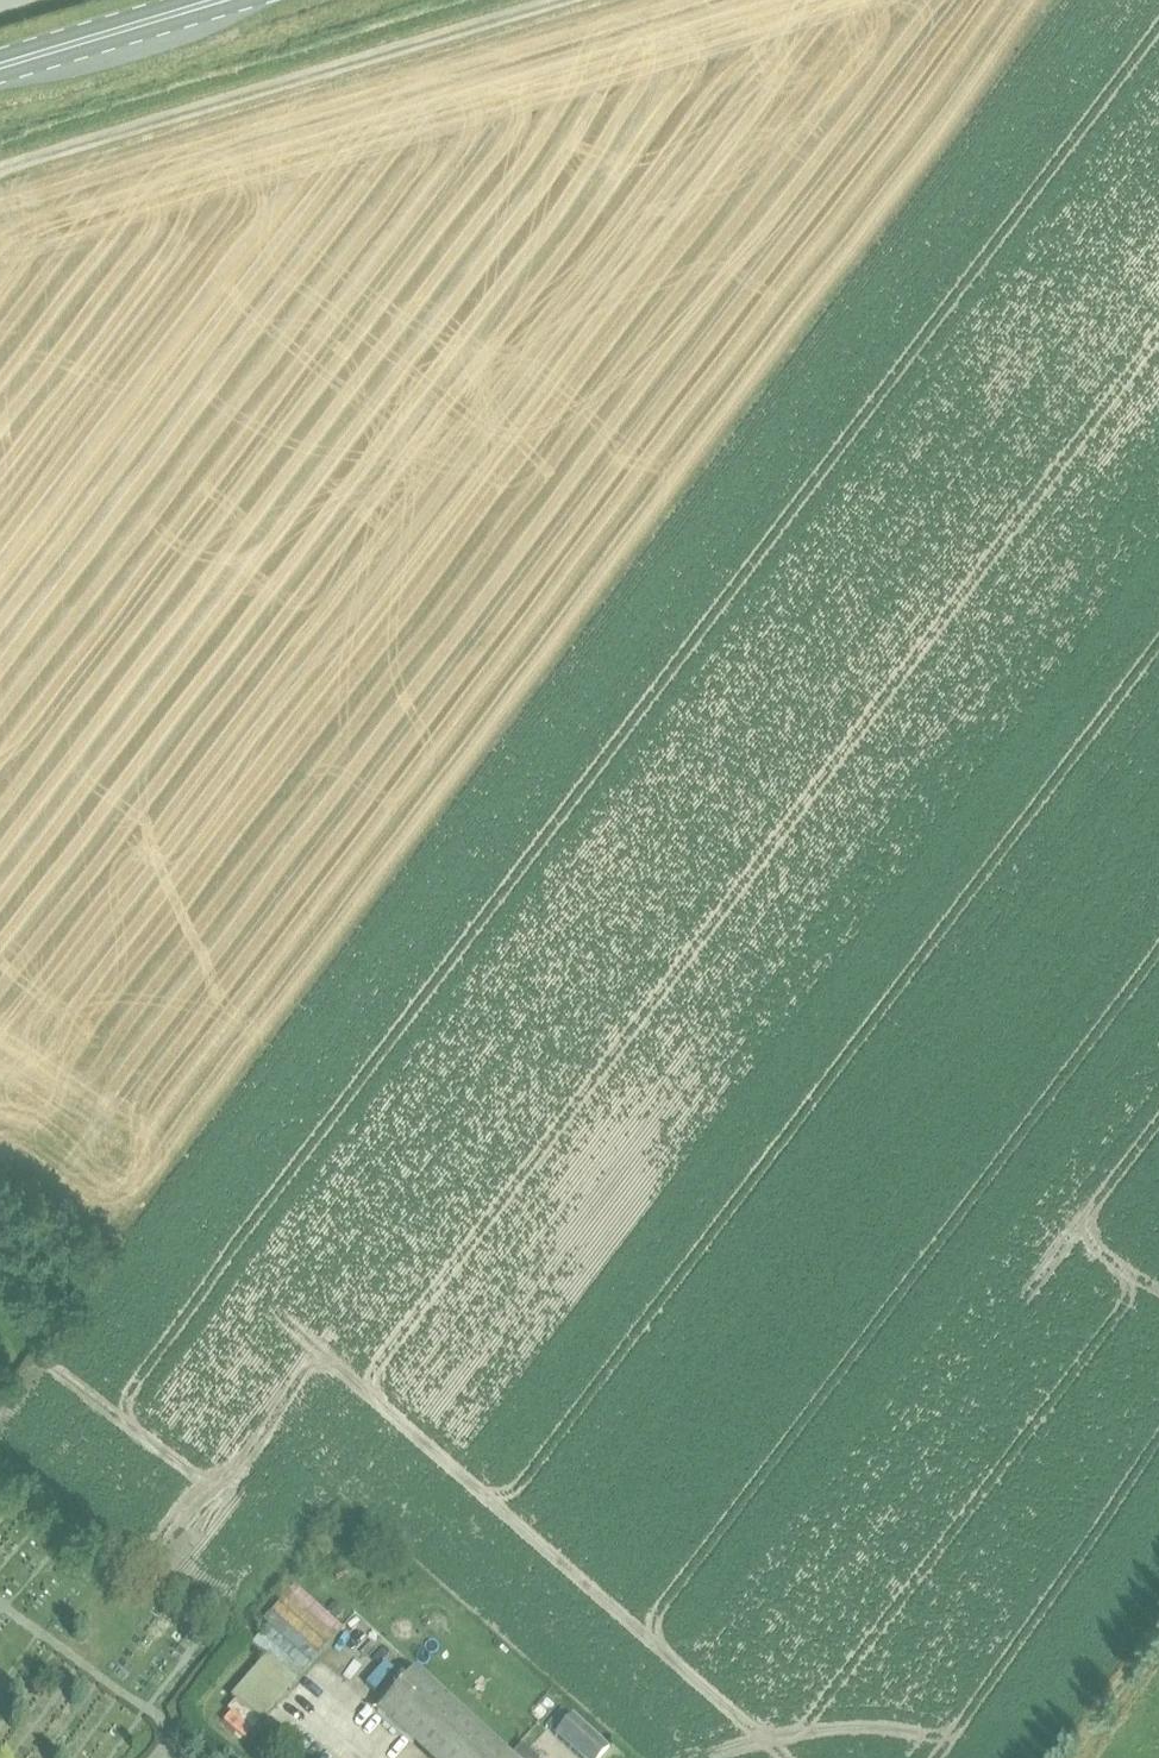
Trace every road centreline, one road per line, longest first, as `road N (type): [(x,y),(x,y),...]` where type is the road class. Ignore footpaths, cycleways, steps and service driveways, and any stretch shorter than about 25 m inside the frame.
road 1 (track): [(3,167),(563,0)]
road 2 (primary): [(0,66),(219,0)]

